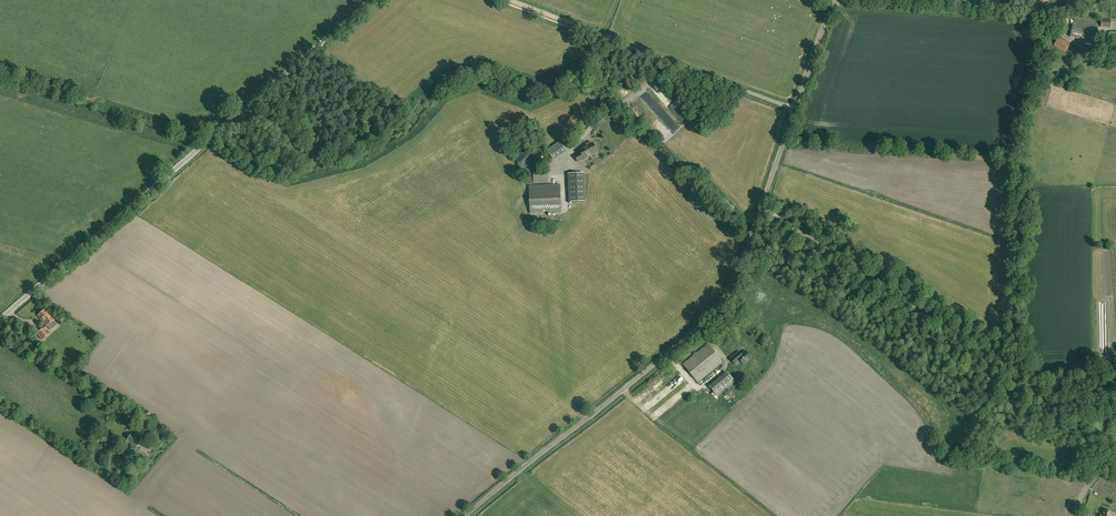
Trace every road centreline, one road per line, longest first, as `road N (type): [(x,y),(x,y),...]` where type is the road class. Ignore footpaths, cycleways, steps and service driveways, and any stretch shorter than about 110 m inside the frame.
road 1 (unclassified): [(466,515),(720,306),(794,110)]
road 2 (unclassified): [(0,320),(374,0)]
road 3 (track): [(761,209),(1014,375),(1115,372)]
road 4 (track): [(1044,21),(833,6)]
road 5 (track): [(671,65),(502,0)]
road 6 (unclassified): [(794,110),(671,65)]

